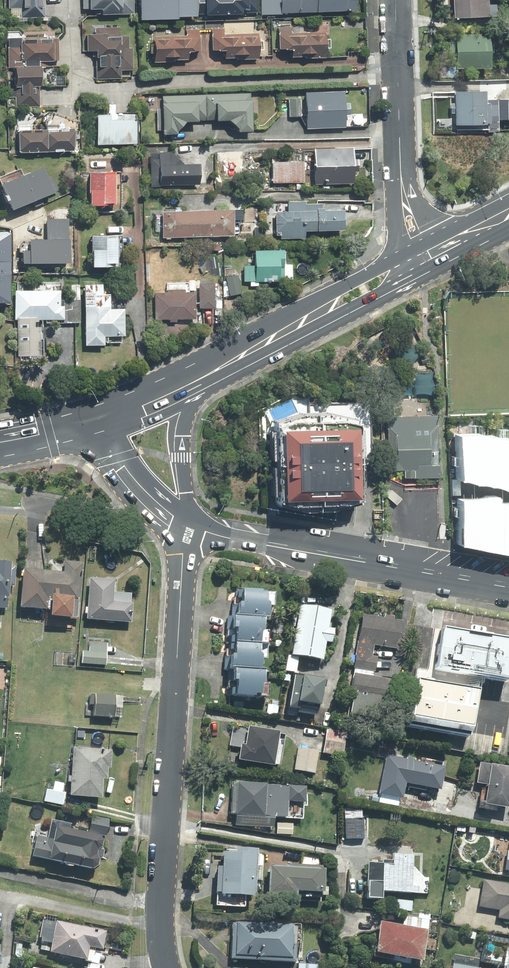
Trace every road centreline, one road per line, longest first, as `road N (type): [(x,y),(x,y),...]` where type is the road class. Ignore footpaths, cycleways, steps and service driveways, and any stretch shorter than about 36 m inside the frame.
road 1 (unclassified): [(168,967),(161,902),(187,521)]
road 2 (secondary): [(98,424),(139,392),(399,251)]
road 3 (secondary): [(508,584),(187,521)]
road 4 (secondary): [(415,278),(198,391)]
road 5 (residential): [(399,0),(402,177)]
road 6 (secondary): [(187,521),(150,494),(98,424)]
road 7 (secondary): [(198,391),(181,458),(187,521)]

